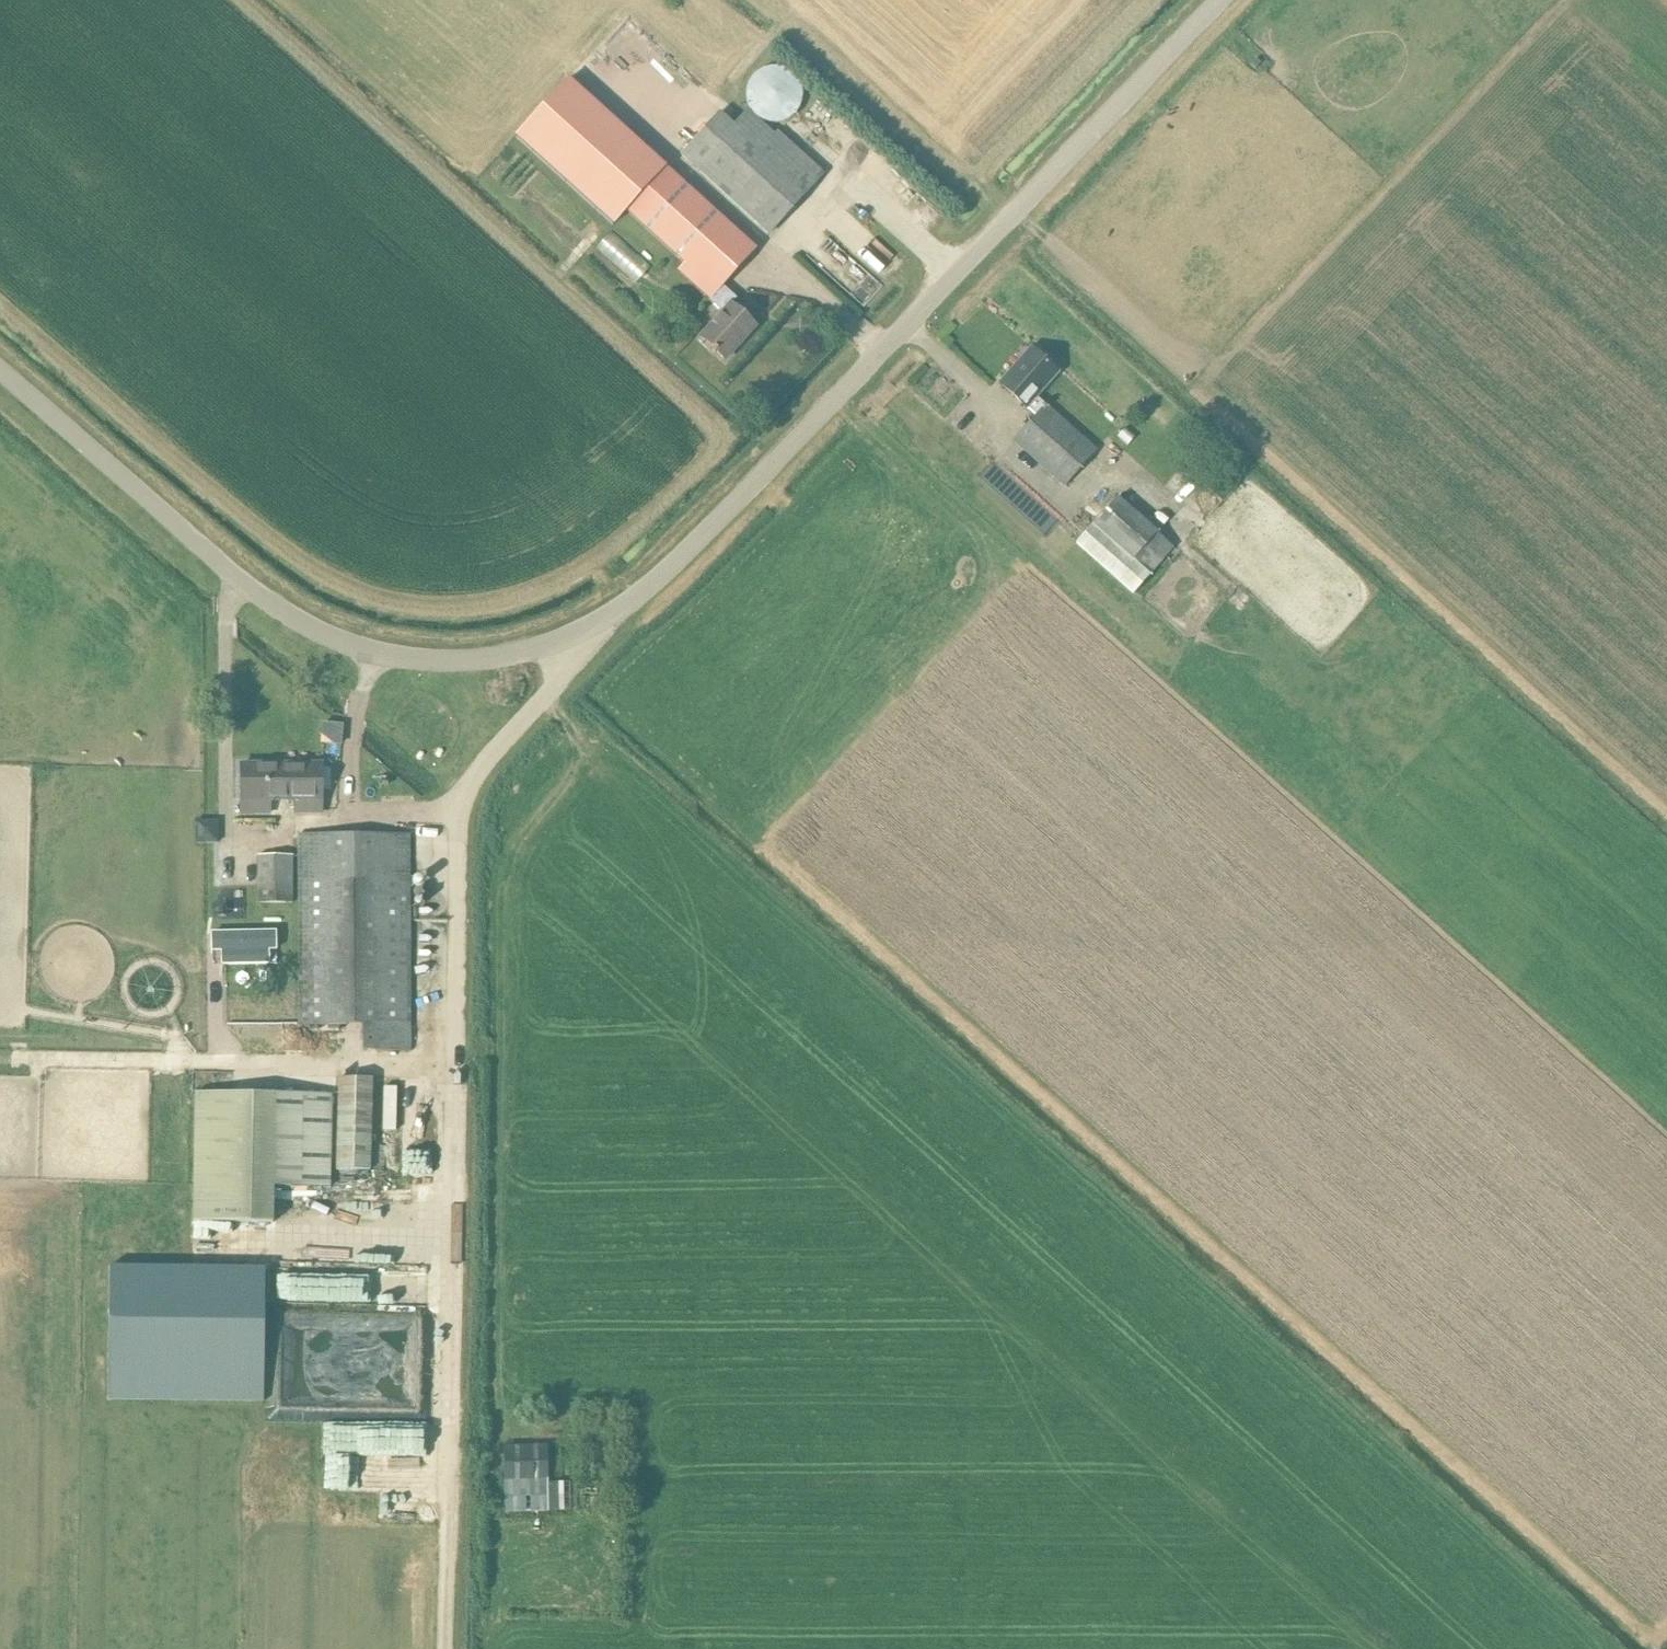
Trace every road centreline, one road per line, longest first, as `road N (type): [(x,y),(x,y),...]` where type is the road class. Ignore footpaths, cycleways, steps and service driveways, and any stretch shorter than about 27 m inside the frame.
road 1 (unclassified): [(0,375),(303,626),(379,654),(458,664),(538,651),(606,624),(654,586),(1224,0)]

